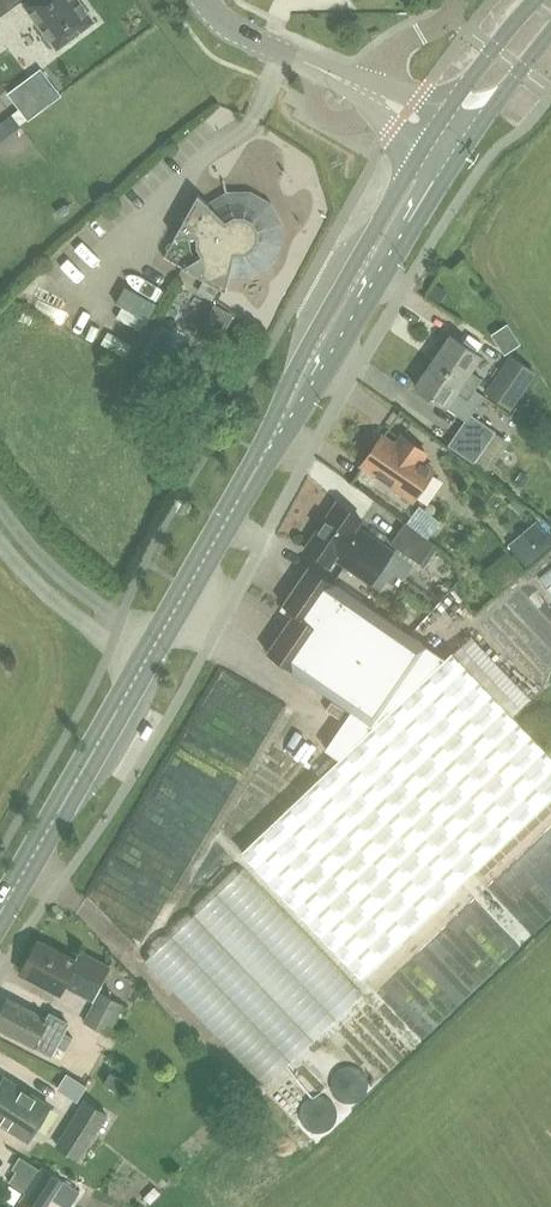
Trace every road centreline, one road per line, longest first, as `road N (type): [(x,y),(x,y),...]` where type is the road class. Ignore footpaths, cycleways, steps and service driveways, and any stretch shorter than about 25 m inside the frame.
road 1 (primary): [(188,593),(454,166)]
road 2 (primary): [(399,191),(230,498),(188,593)]
road 3 (primary): [(0,913),(188,593)]
road 4 (primary): [(531,0),(441,124)]
road 5 (primary): [(470,142),(550,30)]
road 6 (tertiary): [(311,66),(229,28),(202,0)]

